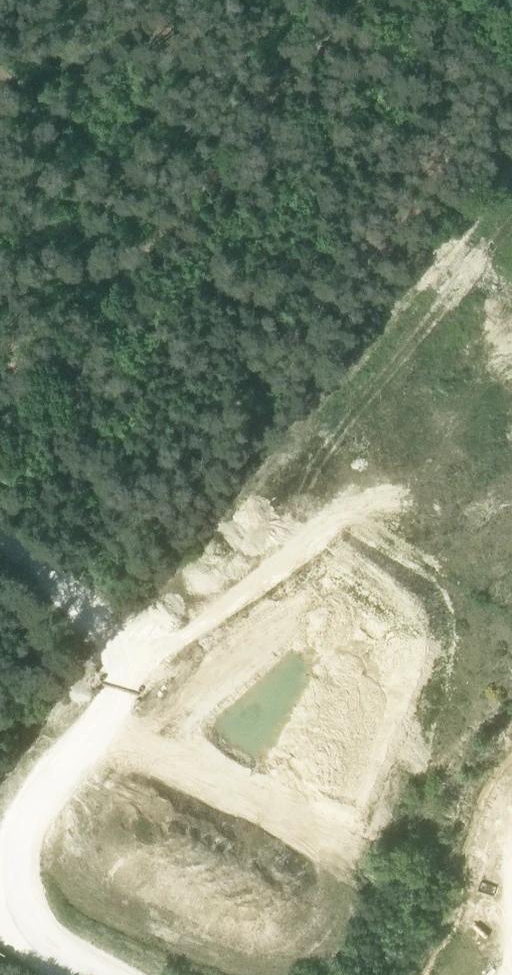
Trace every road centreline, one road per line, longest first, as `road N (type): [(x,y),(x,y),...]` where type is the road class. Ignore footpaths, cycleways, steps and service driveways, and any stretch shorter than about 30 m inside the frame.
road 1 (track): [(367,0),(0,427)]
road 2 (track): [(0,531),(116,634)]

